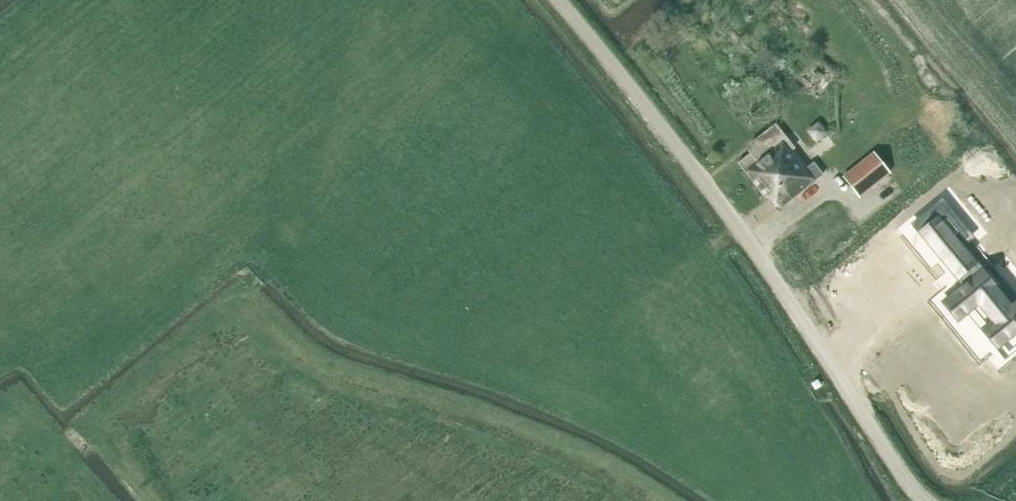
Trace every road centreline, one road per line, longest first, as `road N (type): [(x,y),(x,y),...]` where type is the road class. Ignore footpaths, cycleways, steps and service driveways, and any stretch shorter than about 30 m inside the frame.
road 1 (unclassified): [(925,500),(752,245),(557,0)]

